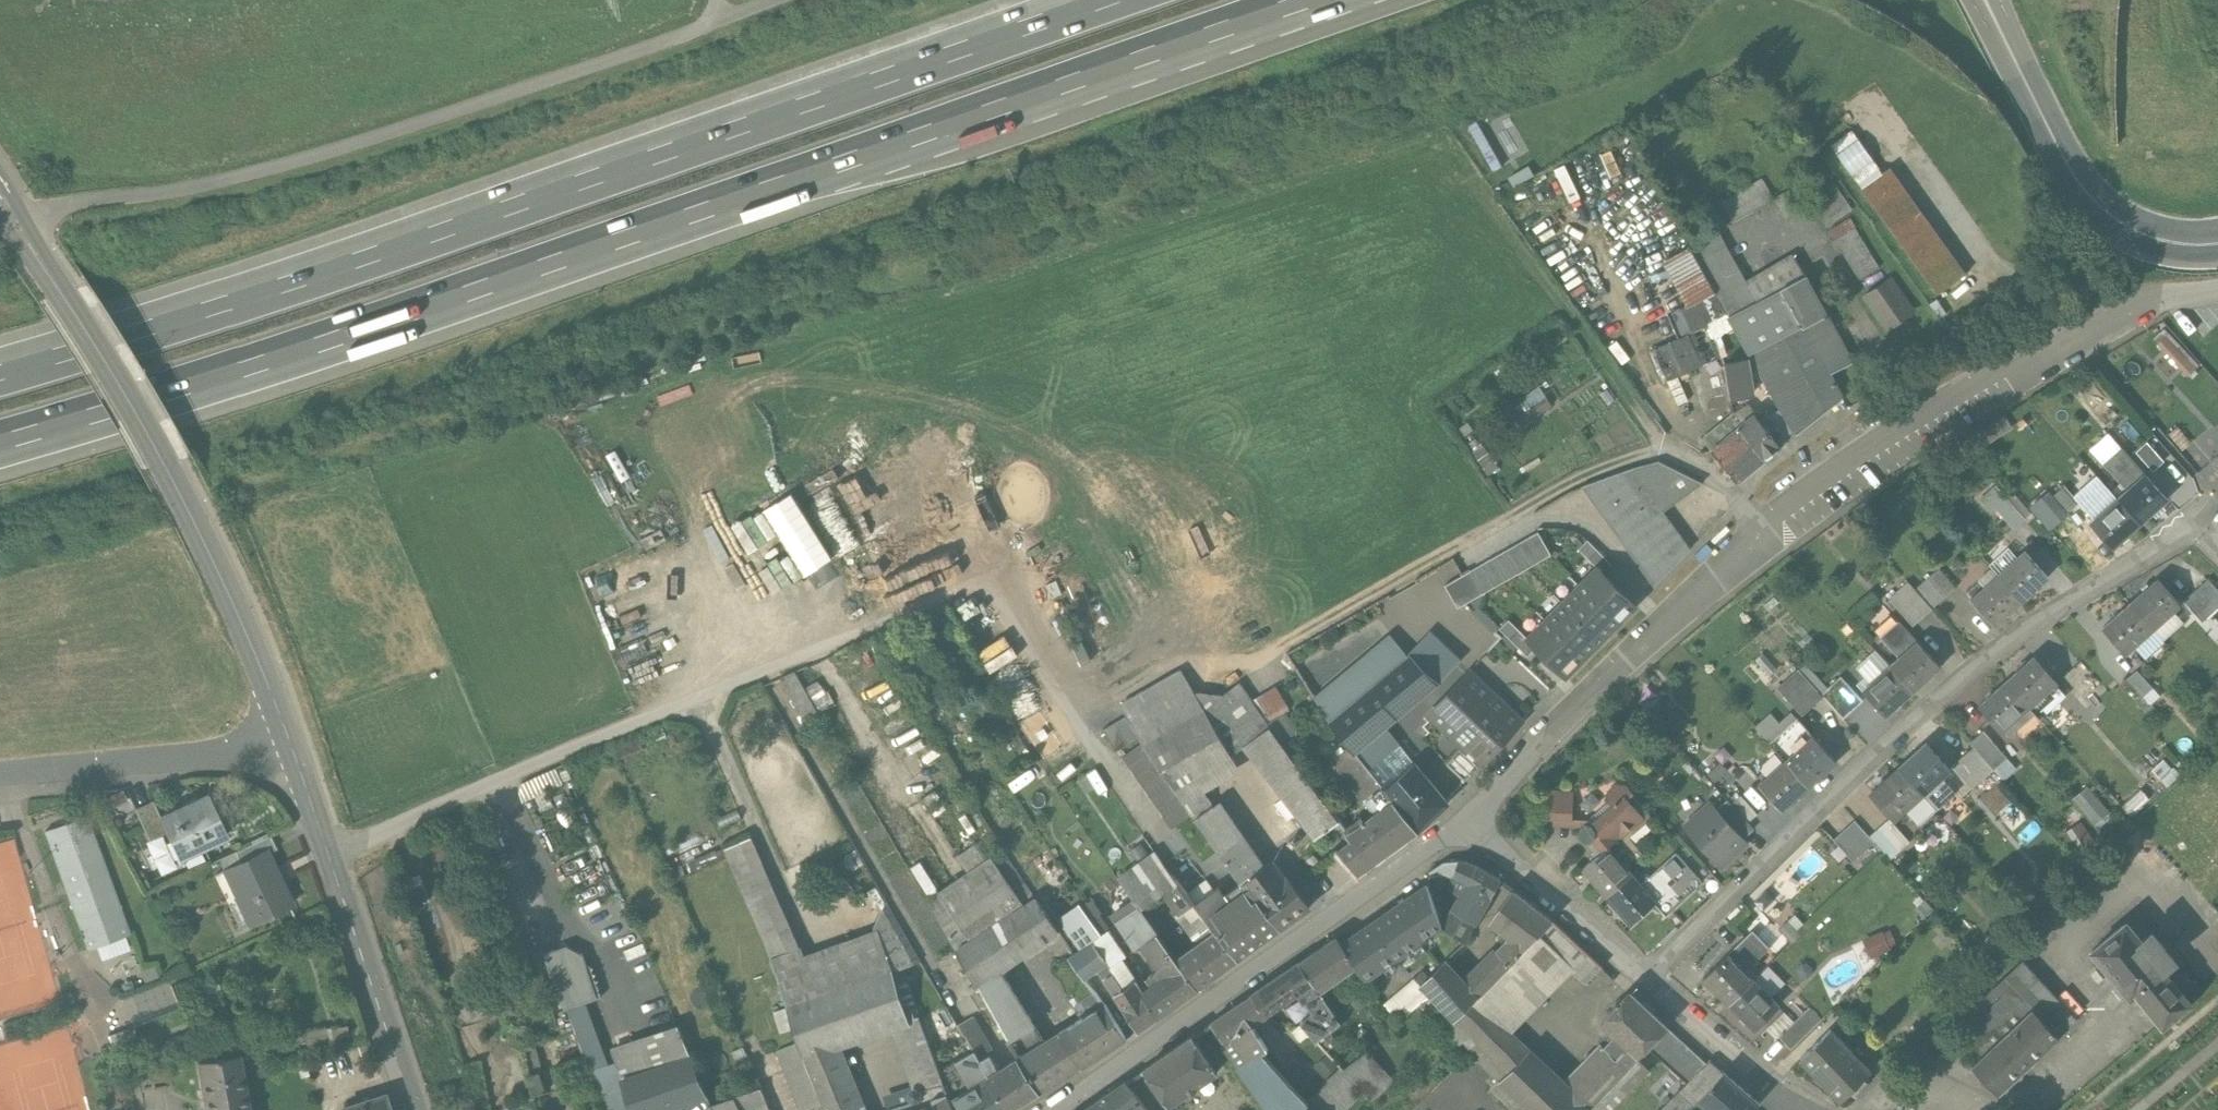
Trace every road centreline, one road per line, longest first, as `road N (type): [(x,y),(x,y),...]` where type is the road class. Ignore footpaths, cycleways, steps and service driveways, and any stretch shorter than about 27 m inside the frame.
road 1 (motorway): [(0,447),(207,387),(1326,0)]
road 2 (motorway): [(1138,0),(372,267),(0,384)]
road 3 (track): [(329,860),(994,577),(1083,716)]
road 4 (residential): [(2217,296),(2178,302),(1927,426),(1778,525),(1502,790)]
road 5 (track): [(24,235),(61,207),(241,178),(780,0)]
road 6 (track): [(1778,525),(1667,454),(1649,454),(1574,482),(1267,657),(1182,661),(1083,716)]
road 7 (residential): [(1647,984),(1914,716),(2000,645),(2213,514)]
road 8 (tertiary): [(0,202),(183,499),(288,742)]
road 9 (residential): [(1061,1109),(1467,823)]
road 10 (tertiary): [(288,742),(411,1109)]
road 11 (motorway): [(2217,244),(2150,236),(2107,213),(2073,175),(2001,34)]
road 12 (residential): [(288,742),(0,782)]
road 13 (residential): [(1467,823),(1647,984)]
road 14 (track): [(1667,454),(1552,289)]
road 15 (residential): [(1647,984),(1793,1105)]

